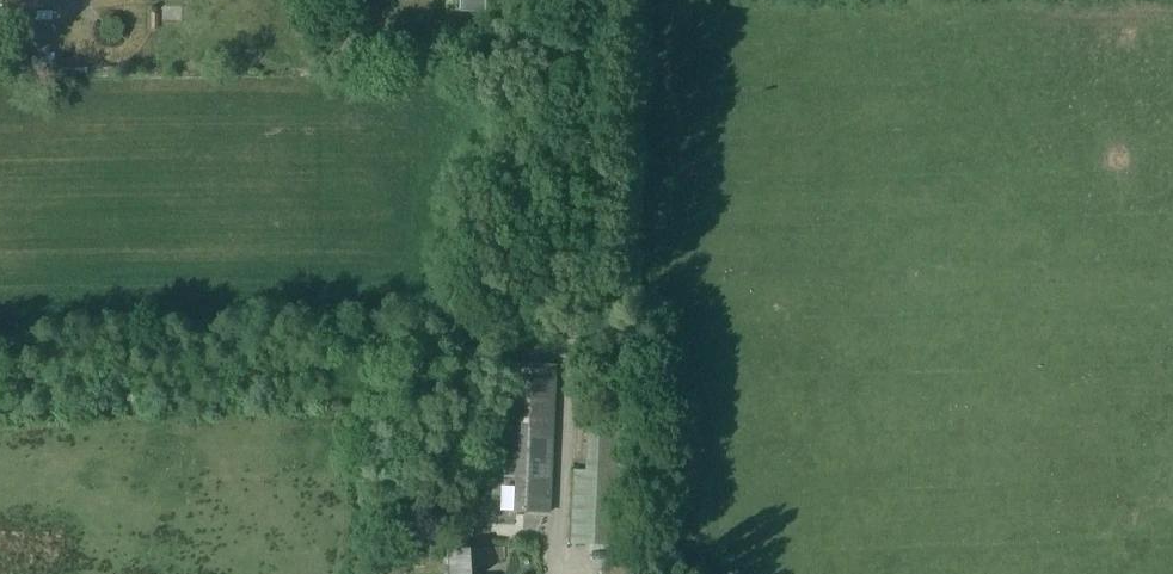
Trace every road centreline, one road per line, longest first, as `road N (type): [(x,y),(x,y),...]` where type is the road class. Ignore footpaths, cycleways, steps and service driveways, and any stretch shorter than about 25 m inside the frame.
road 1 (unclassified): [(575,335),(579,0)]

